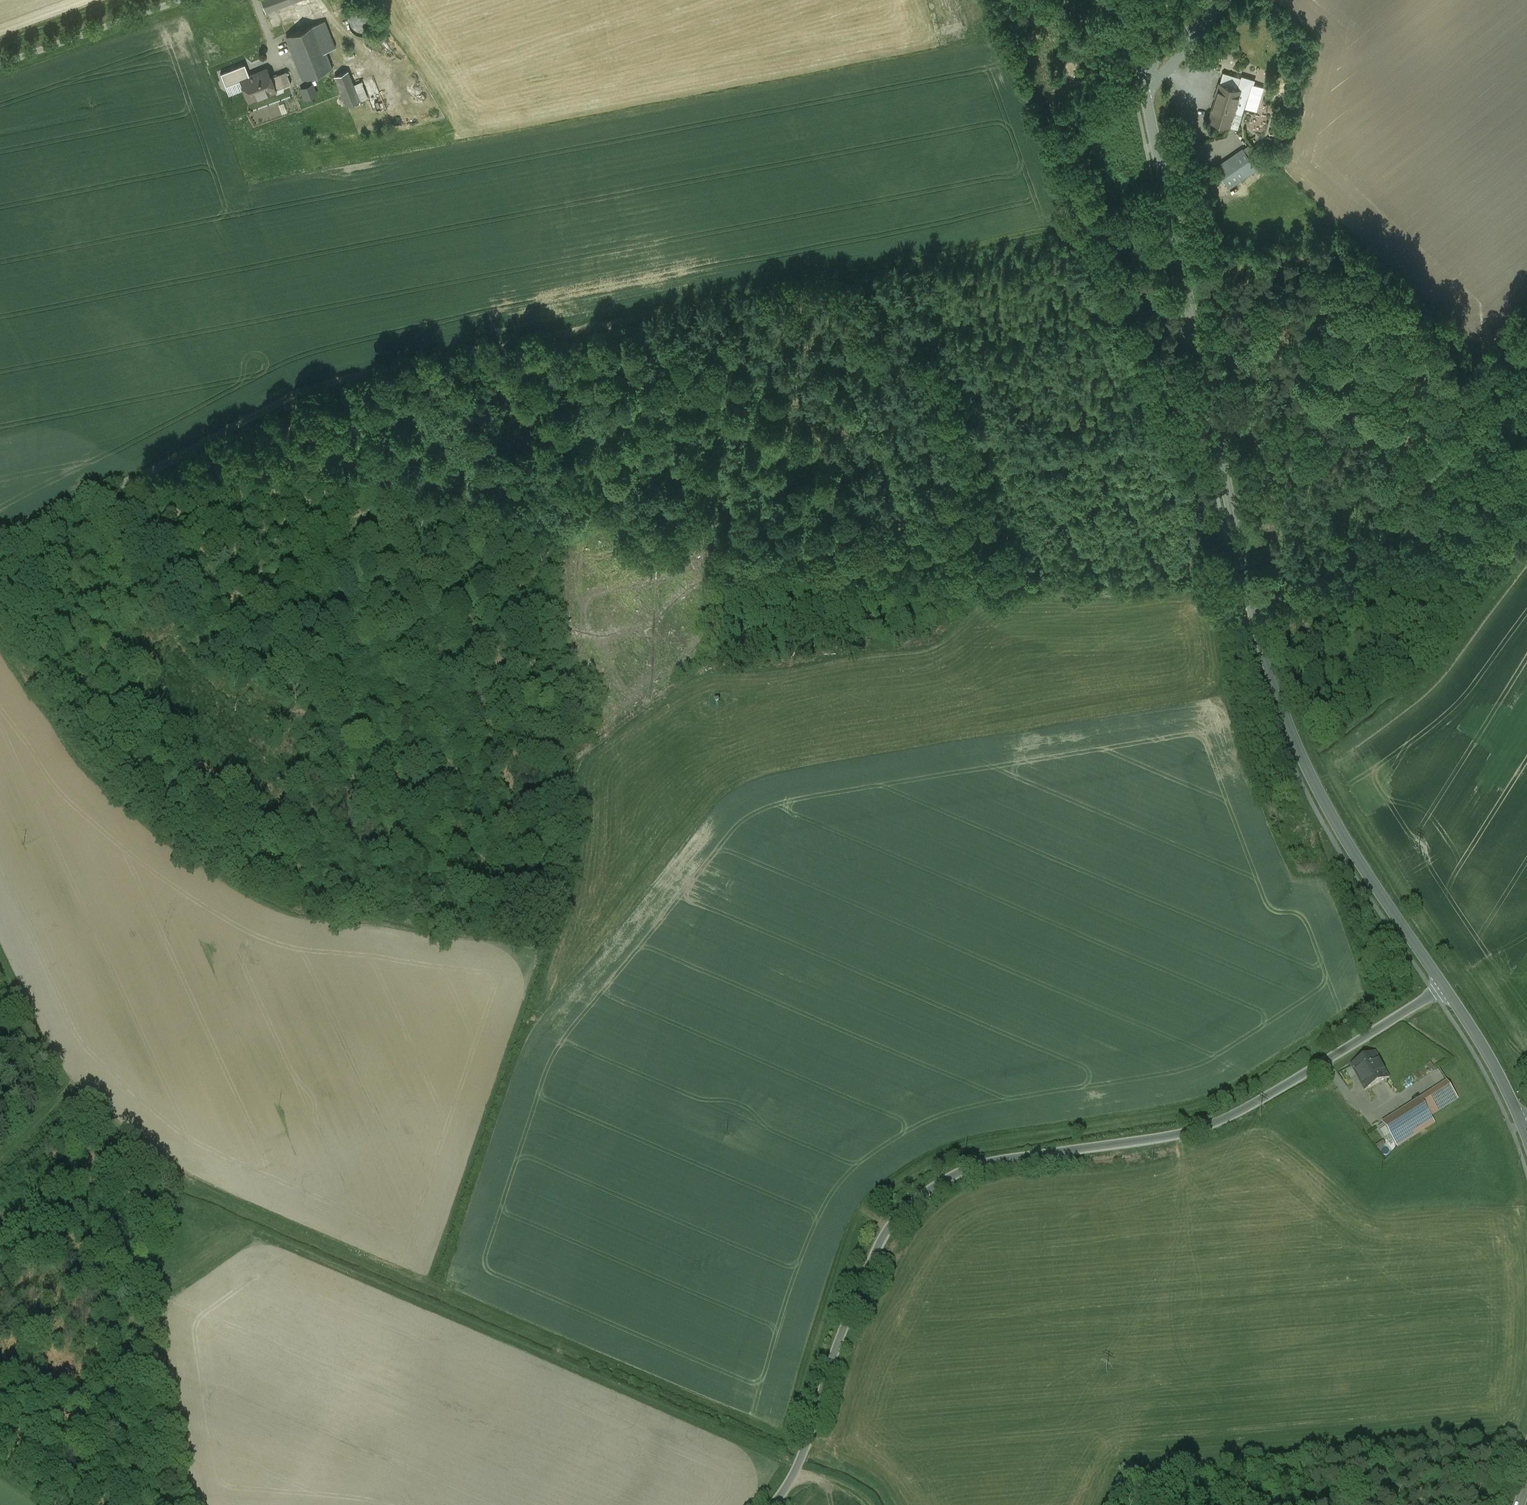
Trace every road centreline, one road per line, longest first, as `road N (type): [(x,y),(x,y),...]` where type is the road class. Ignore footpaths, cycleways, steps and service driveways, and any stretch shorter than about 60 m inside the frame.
road 1 (track): [(0,550),(115,484),(338,377),(899,259),(1172,220)]
road 2 (tertiary): [(1445,987),(1352,851),(1274,687),(1143,84)]
road 3 (unclassified): [(772,1504),(803,1457),(883,1238),(917,1198),(969,1168),(1211,1129),(1434,995)]
road 4 (unclassified): [(0,64),(180,0)]
road 5 (tertiary): [(1523,1126),(1445,987)]

